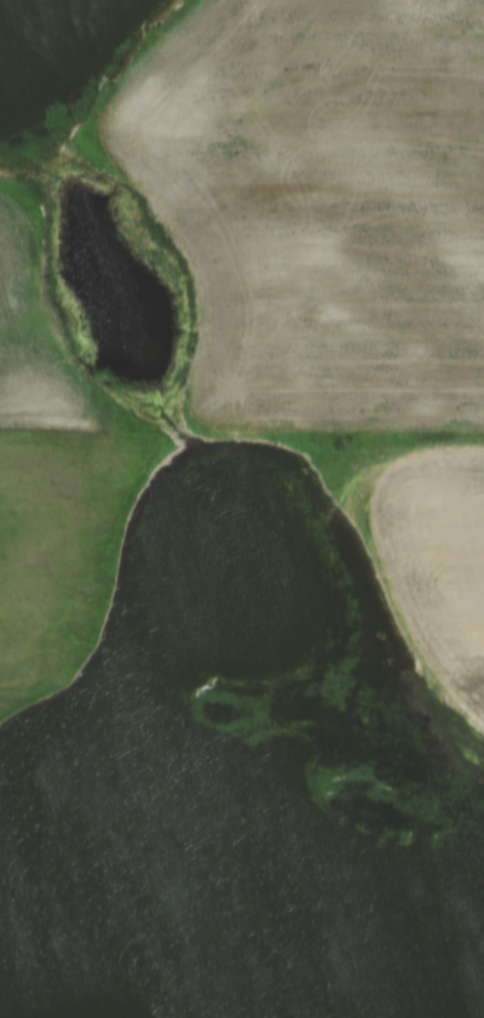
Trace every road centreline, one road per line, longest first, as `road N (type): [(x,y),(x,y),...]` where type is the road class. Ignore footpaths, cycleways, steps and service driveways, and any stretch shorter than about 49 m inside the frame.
road 1 (track): [(0,150),(52,128),(210,0)]

